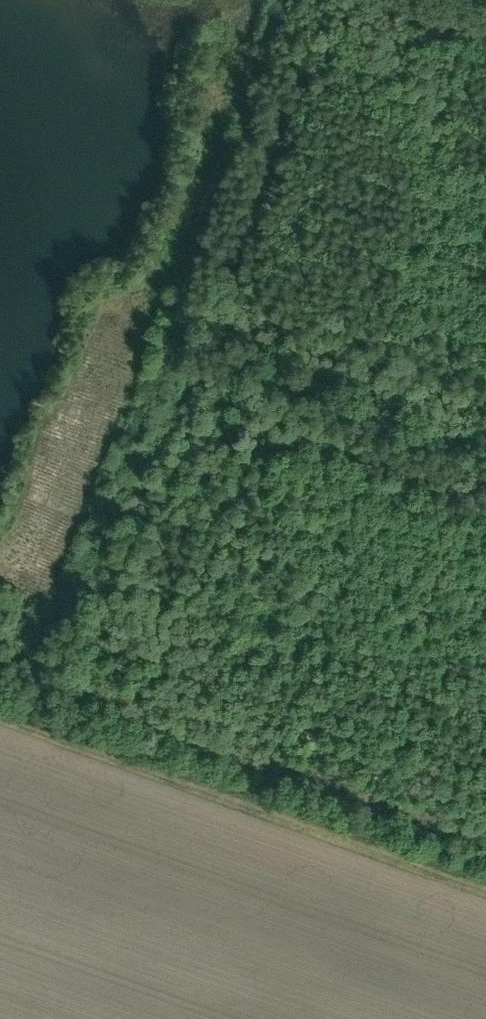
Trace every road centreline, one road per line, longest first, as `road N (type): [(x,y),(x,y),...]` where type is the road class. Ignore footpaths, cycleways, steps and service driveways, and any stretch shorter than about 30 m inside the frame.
road 1 (track): [(485,871),(0,702)]

